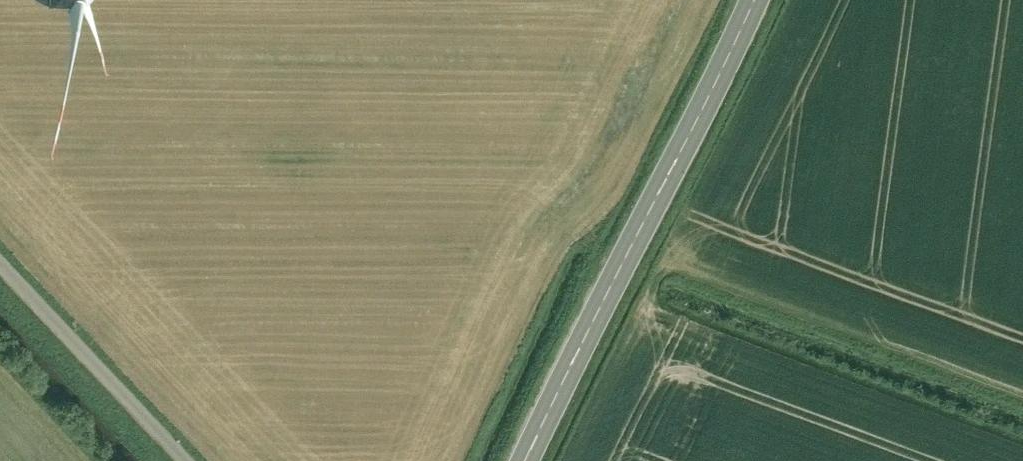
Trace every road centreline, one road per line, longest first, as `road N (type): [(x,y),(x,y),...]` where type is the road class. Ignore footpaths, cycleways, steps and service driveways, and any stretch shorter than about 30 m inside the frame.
road 1 (secondary): [(754,0),(525,460)]
road 2 (unclassified): [(188,460),(0,260)]

